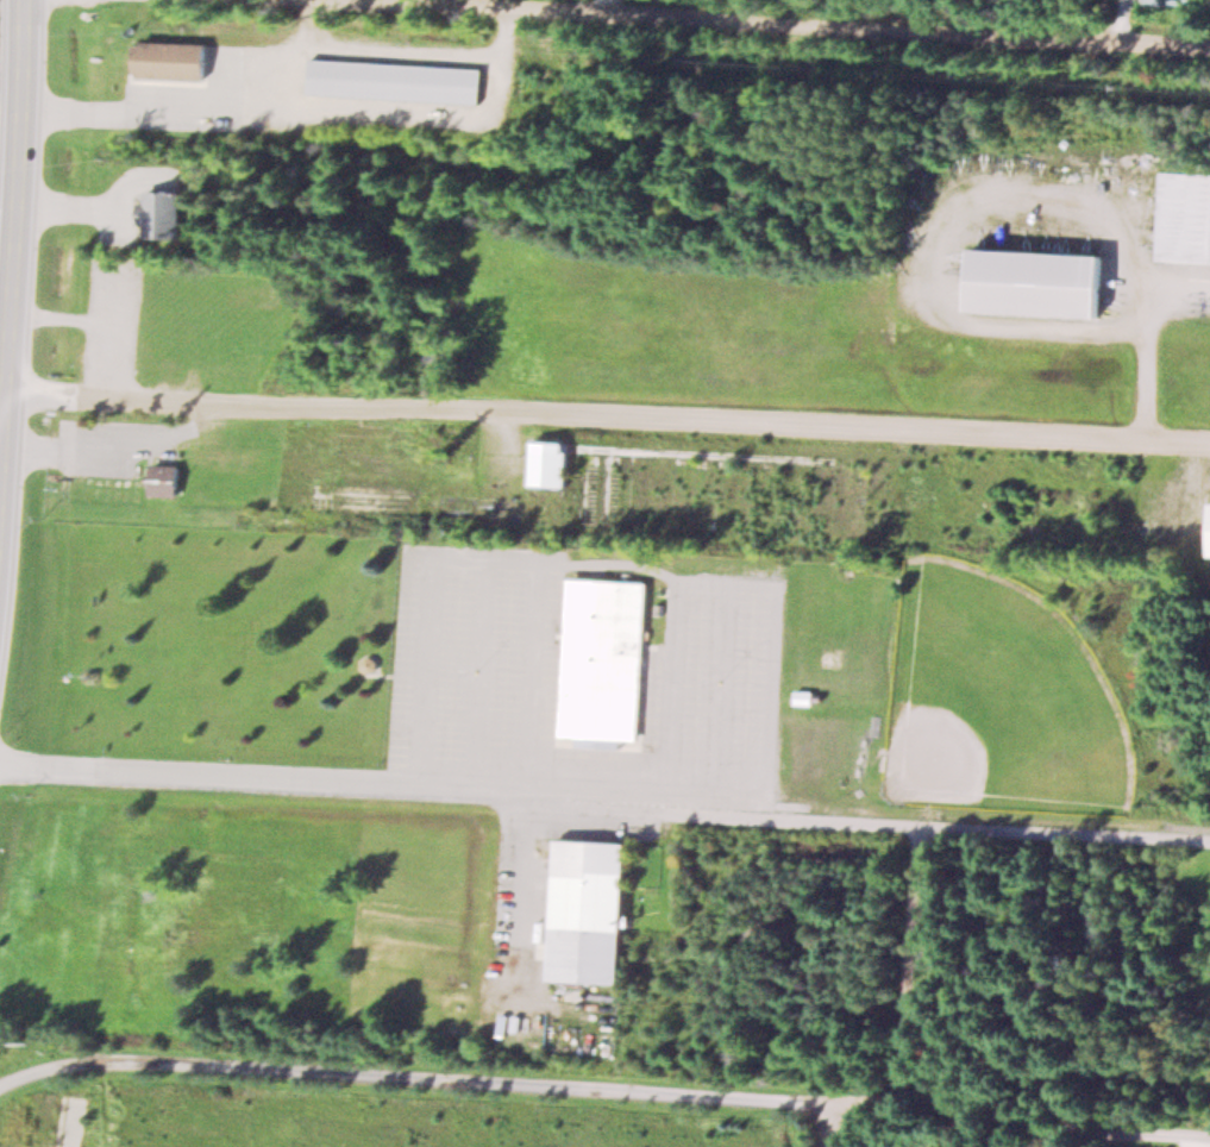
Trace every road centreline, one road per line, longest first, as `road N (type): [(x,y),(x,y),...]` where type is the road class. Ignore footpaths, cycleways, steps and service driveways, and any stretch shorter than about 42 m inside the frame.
road 1 (residential): [(0,1088),(65,1064),(128,1061),(835,1099),(1032,1128),(1209,1136)]
road 2 (residential): [(1209,838),(0,769)]
road 3 (residential): [(1209,47),(301,0)]
road 4 (secondary): [(11,395),(25,0)]
road 5 (secondary): [(0,519),(11,395)]

